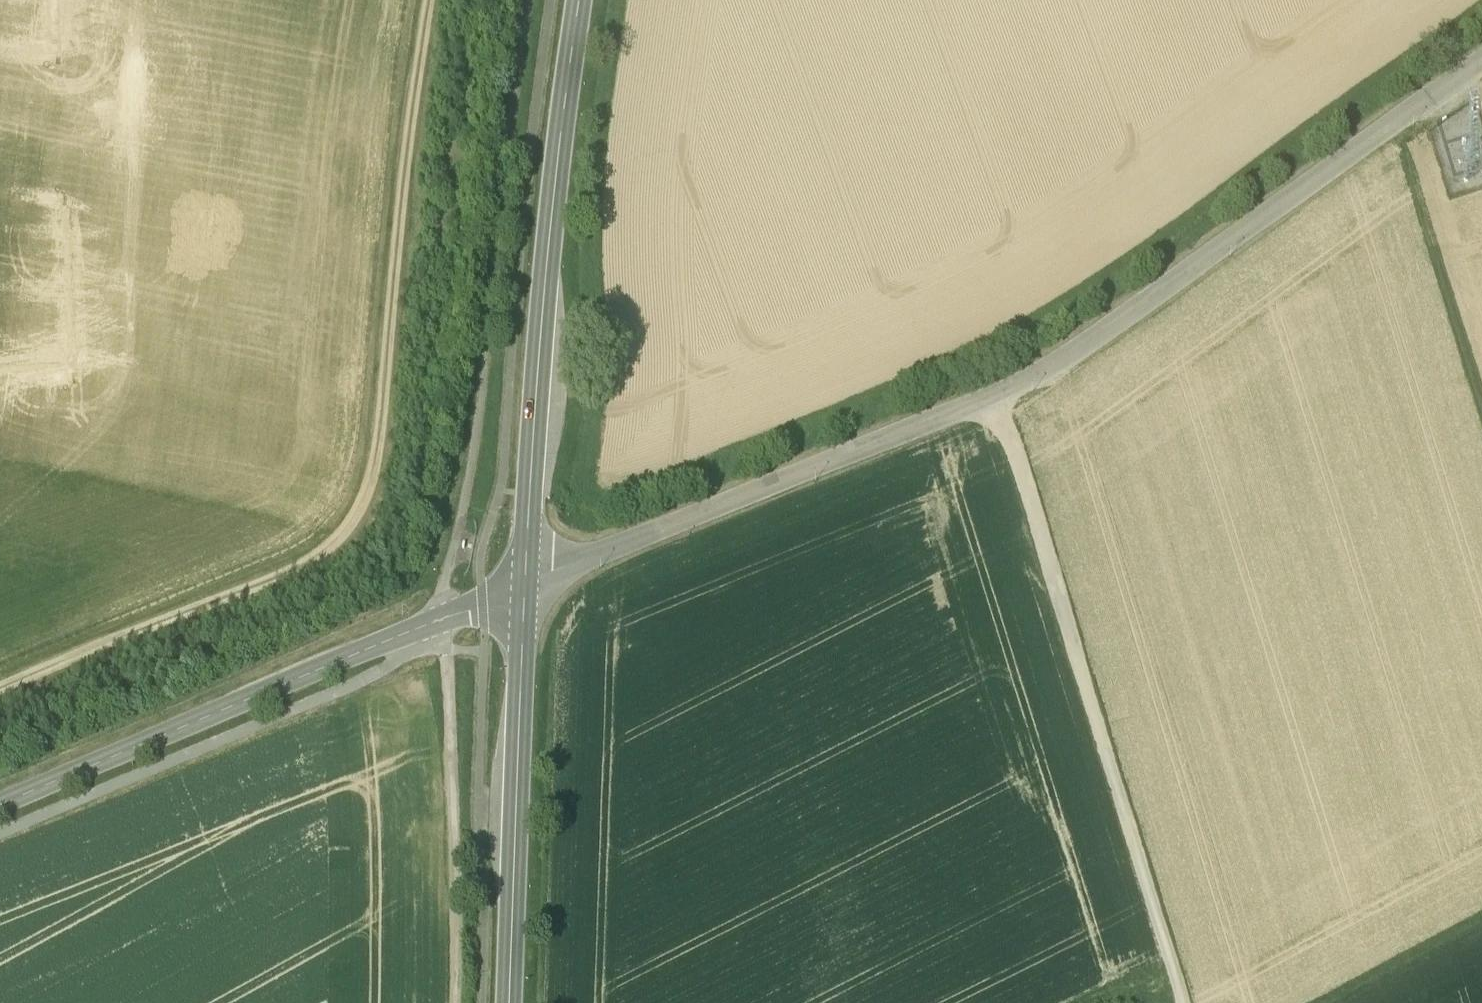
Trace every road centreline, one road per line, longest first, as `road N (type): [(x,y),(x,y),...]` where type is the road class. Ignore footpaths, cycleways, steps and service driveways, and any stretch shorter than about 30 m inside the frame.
road 1 (tertiary): [(1481,66),(1037,374),(524,587)]
road 2 (track): [(0,679),(296,563),(352,515),(377,441),(427,0)]
road 3 (track): [(998,395),(1185,1002)]
road 4 (track): [(529,0),(478,419),(442,618)]
road 5 (secondary): [(524,587),(556,171),(579,0)]
road 6 (unclassified): [(524,587),(0,809)]
road 7 (secondary): [(509,1002),(524,587)]
road 8 (track): [(452,1002),(452,750),(442,618)]
road 9 (track): [(1393,129),(1481,408)]
road 10 (track): [(1481,918),(1326,1002)]

